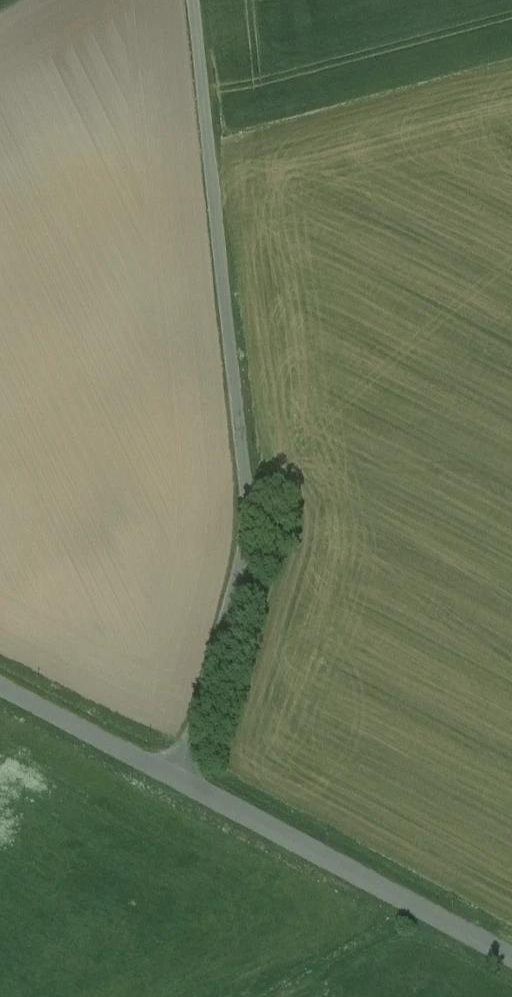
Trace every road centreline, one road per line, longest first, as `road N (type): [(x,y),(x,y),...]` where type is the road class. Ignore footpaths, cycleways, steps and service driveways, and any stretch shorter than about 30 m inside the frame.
road 1 (unclassified): [(193,0),(247,522),(178,783)]
road 2 (unclassified): [(178,783),(511,961)]
road 3 (unclassified): [(0,691),(178,783)]

